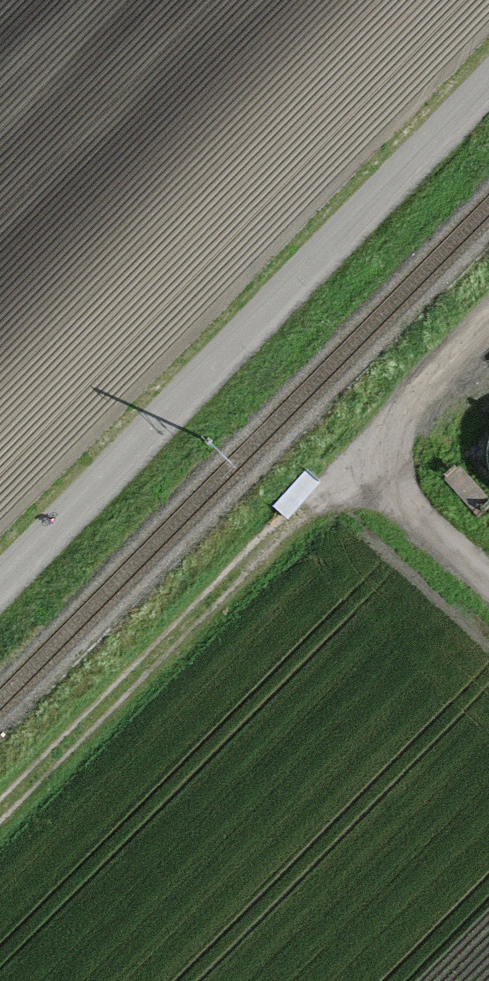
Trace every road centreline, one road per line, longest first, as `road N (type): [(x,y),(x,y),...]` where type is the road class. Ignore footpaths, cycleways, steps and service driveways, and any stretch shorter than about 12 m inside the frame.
road 1 (unclassified): [(0,584),(488,85)]
road 2 (track): [(0,812),(361,449)]
road 3 (track): [(488,568),(361,449),(488,320)]

